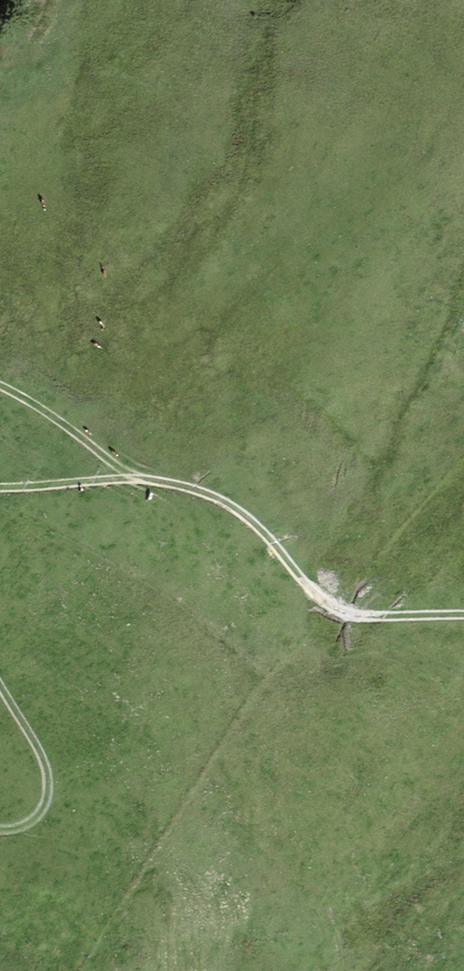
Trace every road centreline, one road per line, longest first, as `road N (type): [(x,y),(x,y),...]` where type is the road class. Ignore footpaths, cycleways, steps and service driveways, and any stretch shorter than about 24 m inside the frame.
road 1 (track): [(463,614),(339,610),(257,525),(224,500),(181,485),(142,479),(0,488)]
road 2 (track): [(0,682),(51,780),(40,819),(0,829)]
road 3 (track): [(0,384),(137,479)]

